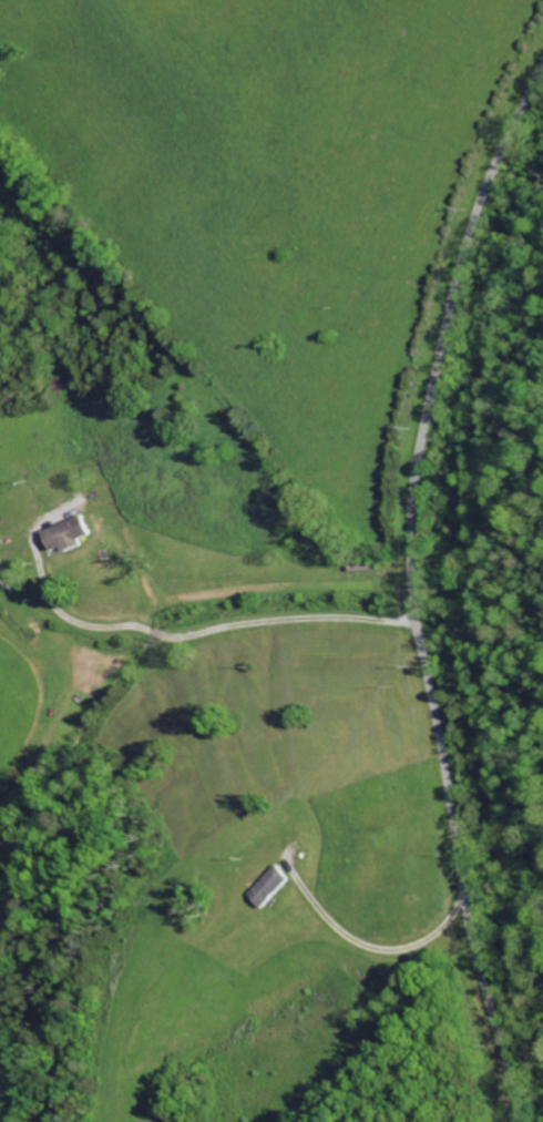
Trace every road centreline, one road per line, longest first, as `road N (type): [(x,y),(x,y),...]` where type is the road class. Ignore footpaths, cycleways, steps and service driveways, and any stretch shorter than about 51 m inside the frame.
road 1 (residential): [(522,1121),(477,949),(407,548),(441,336),(480,206),(542,66)]

